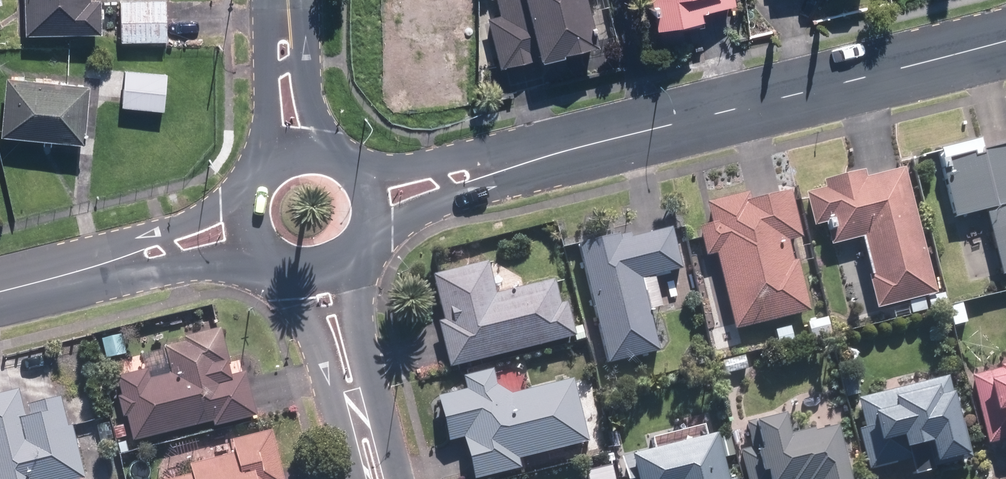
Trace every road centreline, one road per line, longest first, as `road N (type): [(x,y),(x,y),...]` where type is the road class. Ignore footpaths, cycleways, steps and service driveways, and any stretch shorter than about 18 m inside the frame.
road 1 (residential): [(1005,39),(534,158)]
road 2 (tertiary): [(349,267),(399,478)]
road 3 (tertiary): [(352,478),(290,278)]
road 4 (residential): [(534,158),(373,235)]
road 5 (residential): [(361,166),(534,158)]
road 6 (tertiary): [(263,158),(276,0)]
road 7 (tertiary): [(102,268),(240,197)]
road 8 (tertiary): [(251,251),(102,268)]
road 9 (tertiary): [(293,0),(322,143)]

